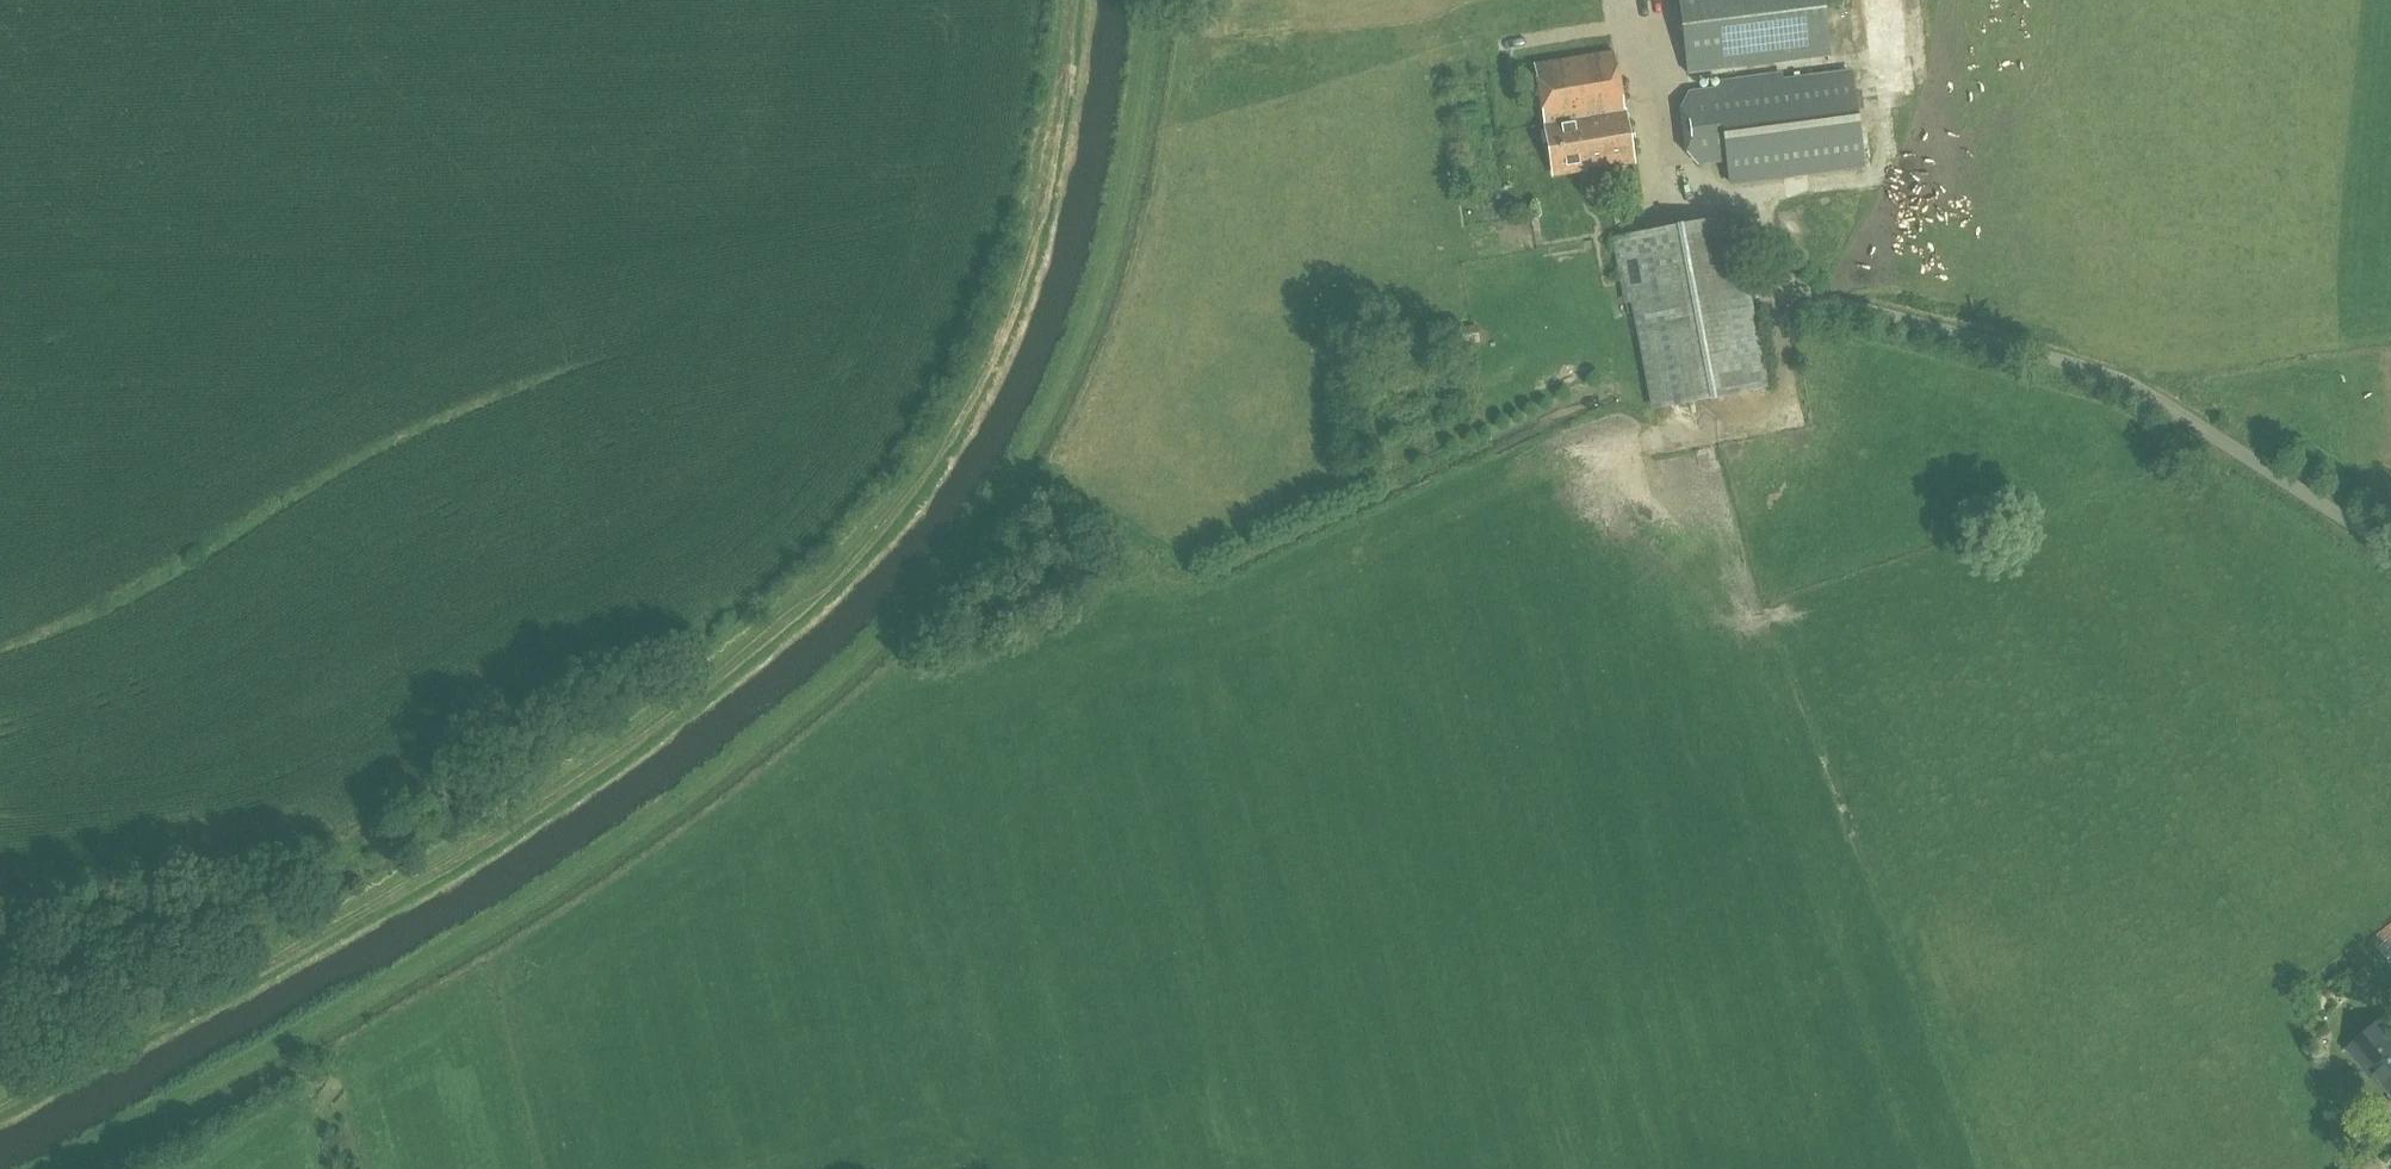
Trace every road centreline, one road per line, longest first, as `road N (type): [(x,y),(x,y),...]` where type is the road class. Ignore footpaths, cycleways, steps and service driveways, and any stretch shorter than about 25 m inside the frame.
road 1 (unclassified): [(2390,548),(2124,382),(1796,293)]

